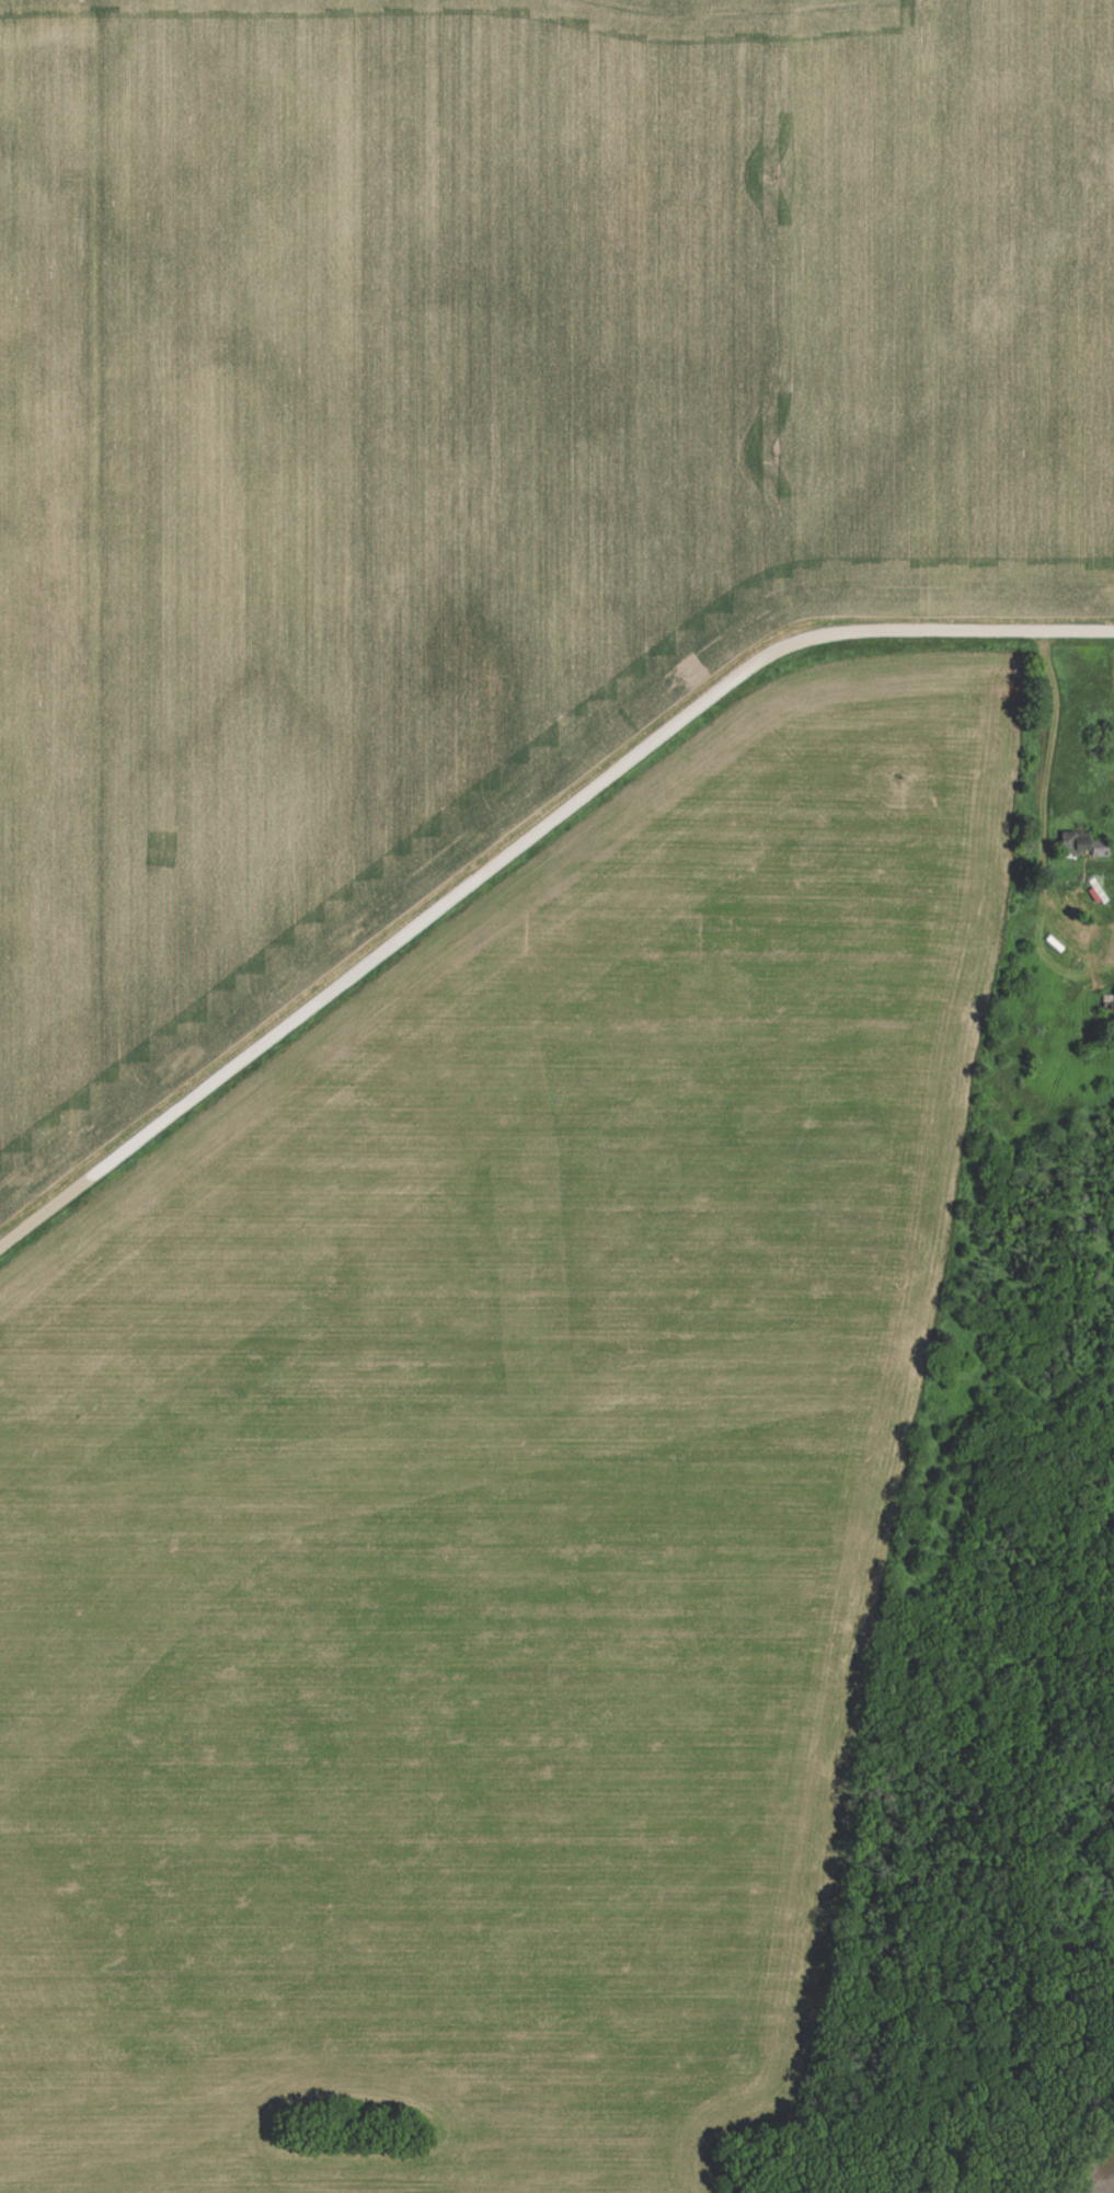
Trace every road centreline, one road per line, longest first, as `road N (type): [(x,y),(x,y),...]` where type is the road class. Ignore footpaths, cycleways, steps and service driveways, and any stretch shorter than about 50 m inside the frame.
road 1 (residential): [(0,1214),(275,984),(769,652),(863,630),(1113,631)]

